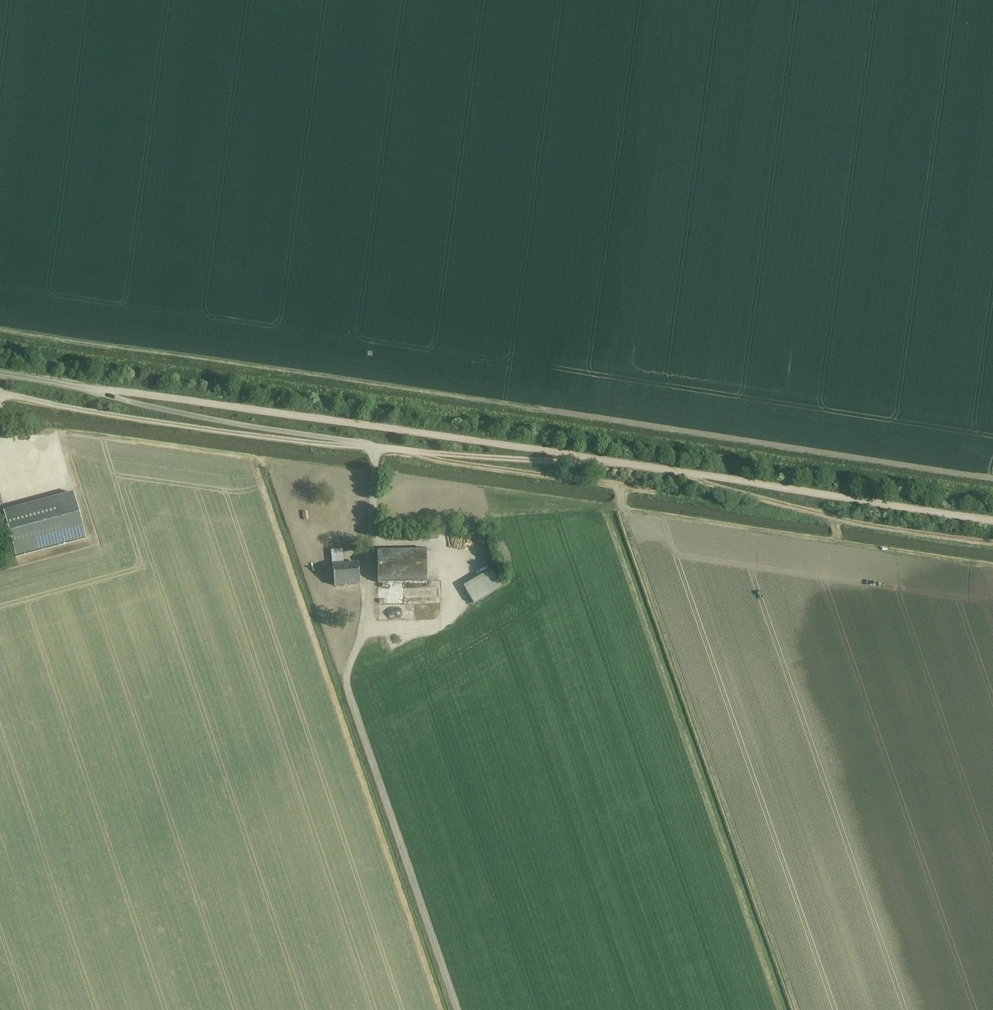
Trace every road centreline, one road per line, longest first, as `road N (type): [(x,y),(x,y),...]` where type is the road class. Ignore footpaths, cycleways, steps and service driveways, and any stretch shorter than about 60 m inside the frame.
road 1 (unclassified): [(992,521),(0,373)]
road 2 (track): [(711,477),(862,524),(992,543)]
road 3 (track): [(376,448),(614,485),(623,505)]
road 4 (track): [(376,448),(599,459)]

